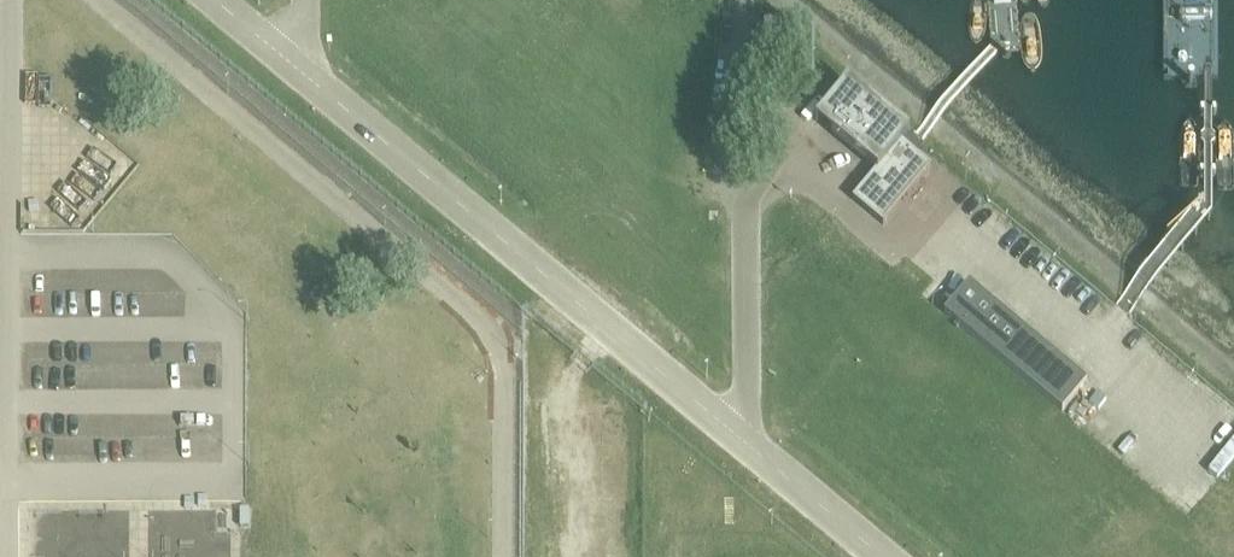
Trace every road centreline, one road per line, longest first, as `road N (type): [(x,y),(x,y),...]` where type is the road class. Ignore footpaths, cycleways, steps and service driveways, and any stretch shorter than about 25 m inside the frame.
road 1 (unclassified): [(881,556),(210,0)]
road 2 (unclassified): [(6,523),(10,0)]

